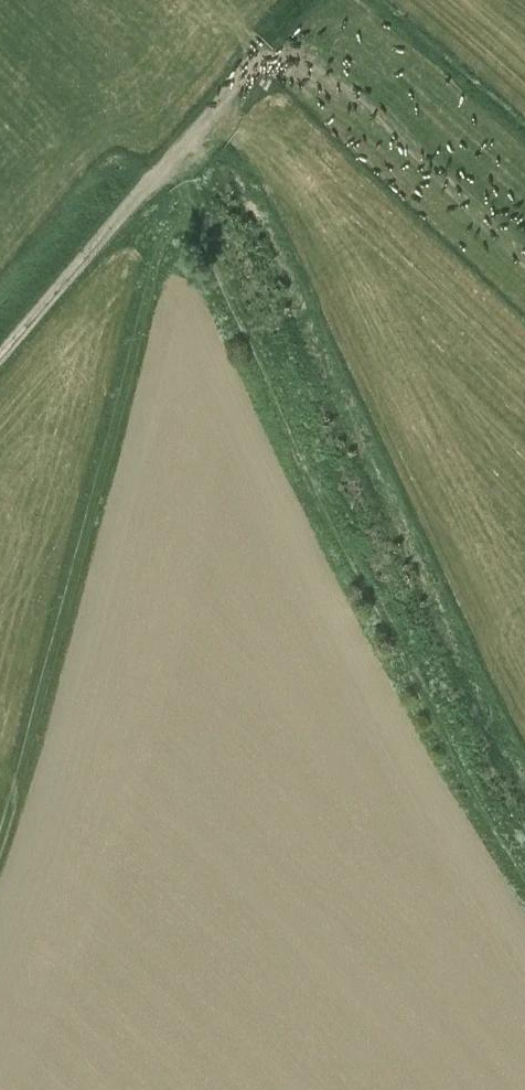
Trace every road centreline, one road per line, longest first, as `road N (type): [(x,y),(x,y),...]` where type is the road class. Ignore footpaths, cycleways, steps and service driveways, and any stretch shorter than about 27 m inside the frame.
road 1 (track): [(174,177),(473,788),(524,863)]
road 2 (track): [(0,834),(174,177)]
road 3 (track): [(524,261),(297,54),(256,64),(170,170)]
road 4 (track): [(170,170),(0,356)]

